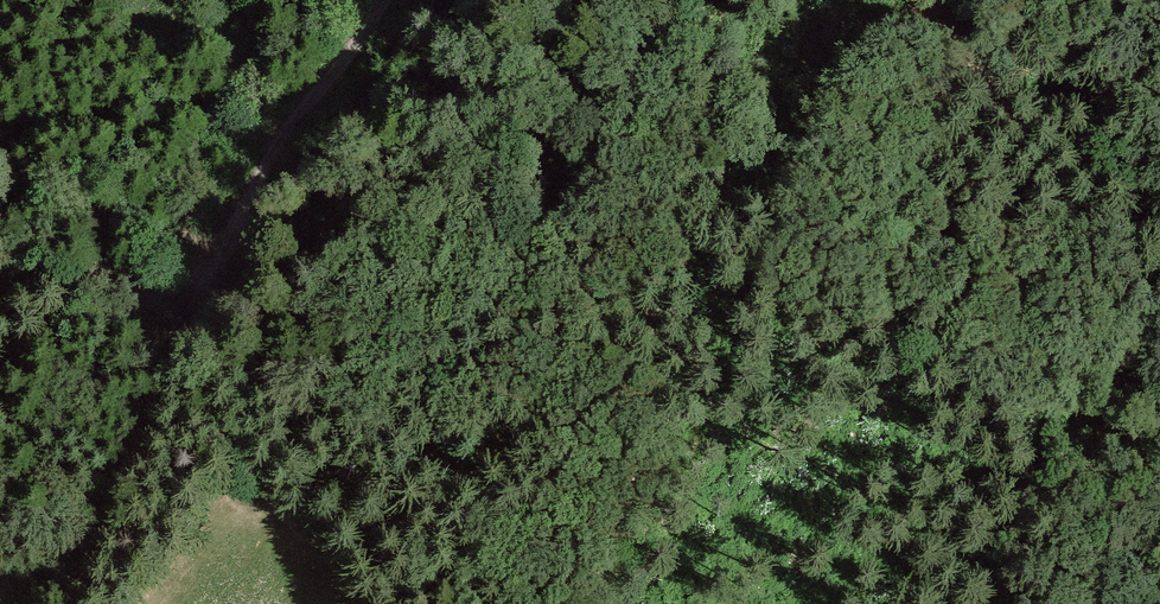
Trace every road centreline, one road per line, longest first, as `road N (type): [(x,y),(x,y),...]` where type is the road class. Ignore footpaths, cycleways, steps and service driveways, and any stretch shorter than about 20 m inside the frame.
road 1 (track): [(385,0),(193,282),(81,557),(31,603)]
road 2 (track): [(887,0),(613,519)]
road 3 (track): [(1159,267),(1001,603)]
road 4 (track): [(193,282),(0,288)]

